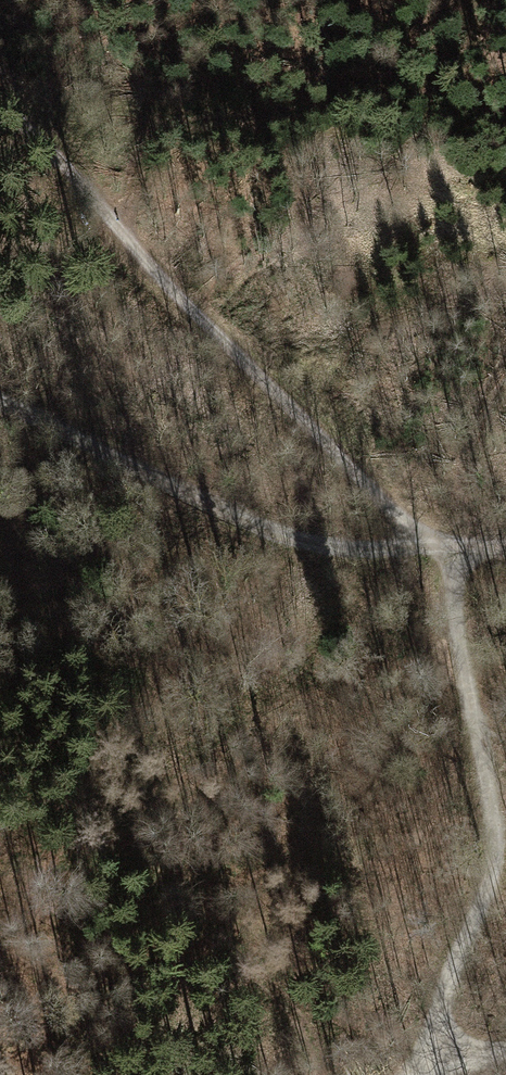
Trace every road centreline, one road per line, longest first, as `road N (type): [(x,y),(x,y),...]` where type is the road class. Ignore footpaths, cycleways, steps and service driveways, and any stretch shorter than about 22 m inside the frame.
road 1 (track): [(442,548),(489,847),(409,1072),(505,1059)]
road 2 (track): [(442,548),(70,185),(0,135)]
road 3 (track): [(0,401),(306,548),(361,555),(442,548)]

